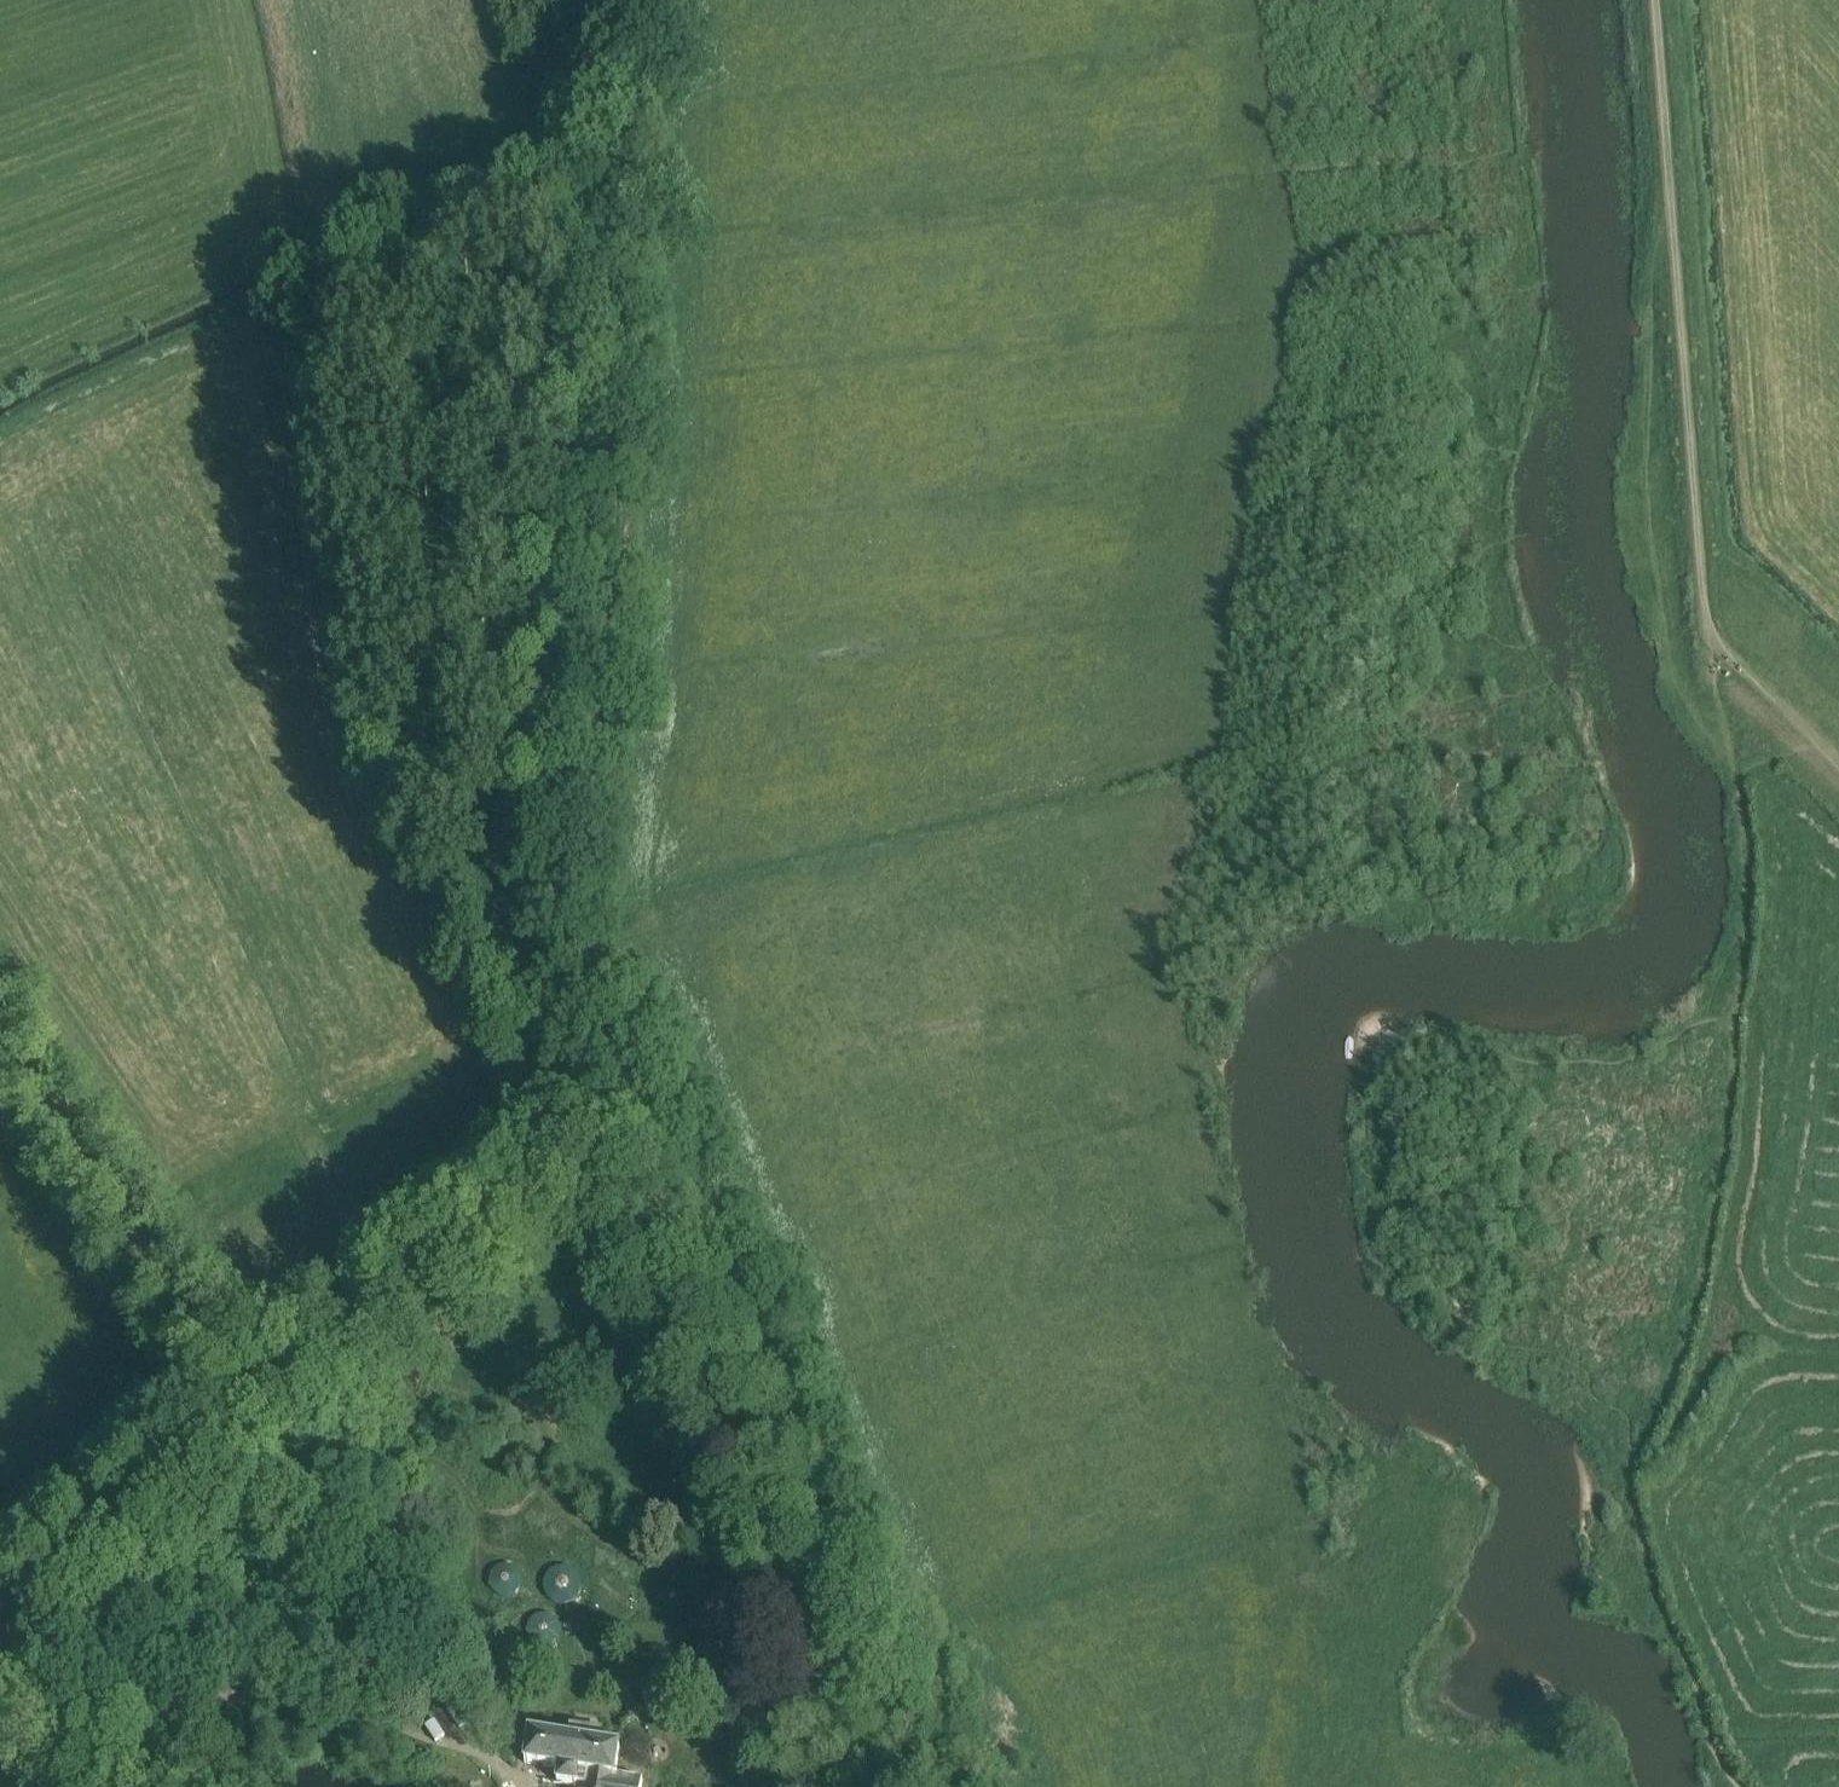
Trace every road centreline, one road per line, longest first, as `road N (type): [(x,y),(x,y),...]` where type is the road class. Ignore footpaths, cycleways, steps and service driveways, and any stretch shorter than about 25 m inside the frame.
road 1 (track): [(0,1032),(480,1751),(518,1786)]
road 2 (track): [(0,1661),(480,1751)]

